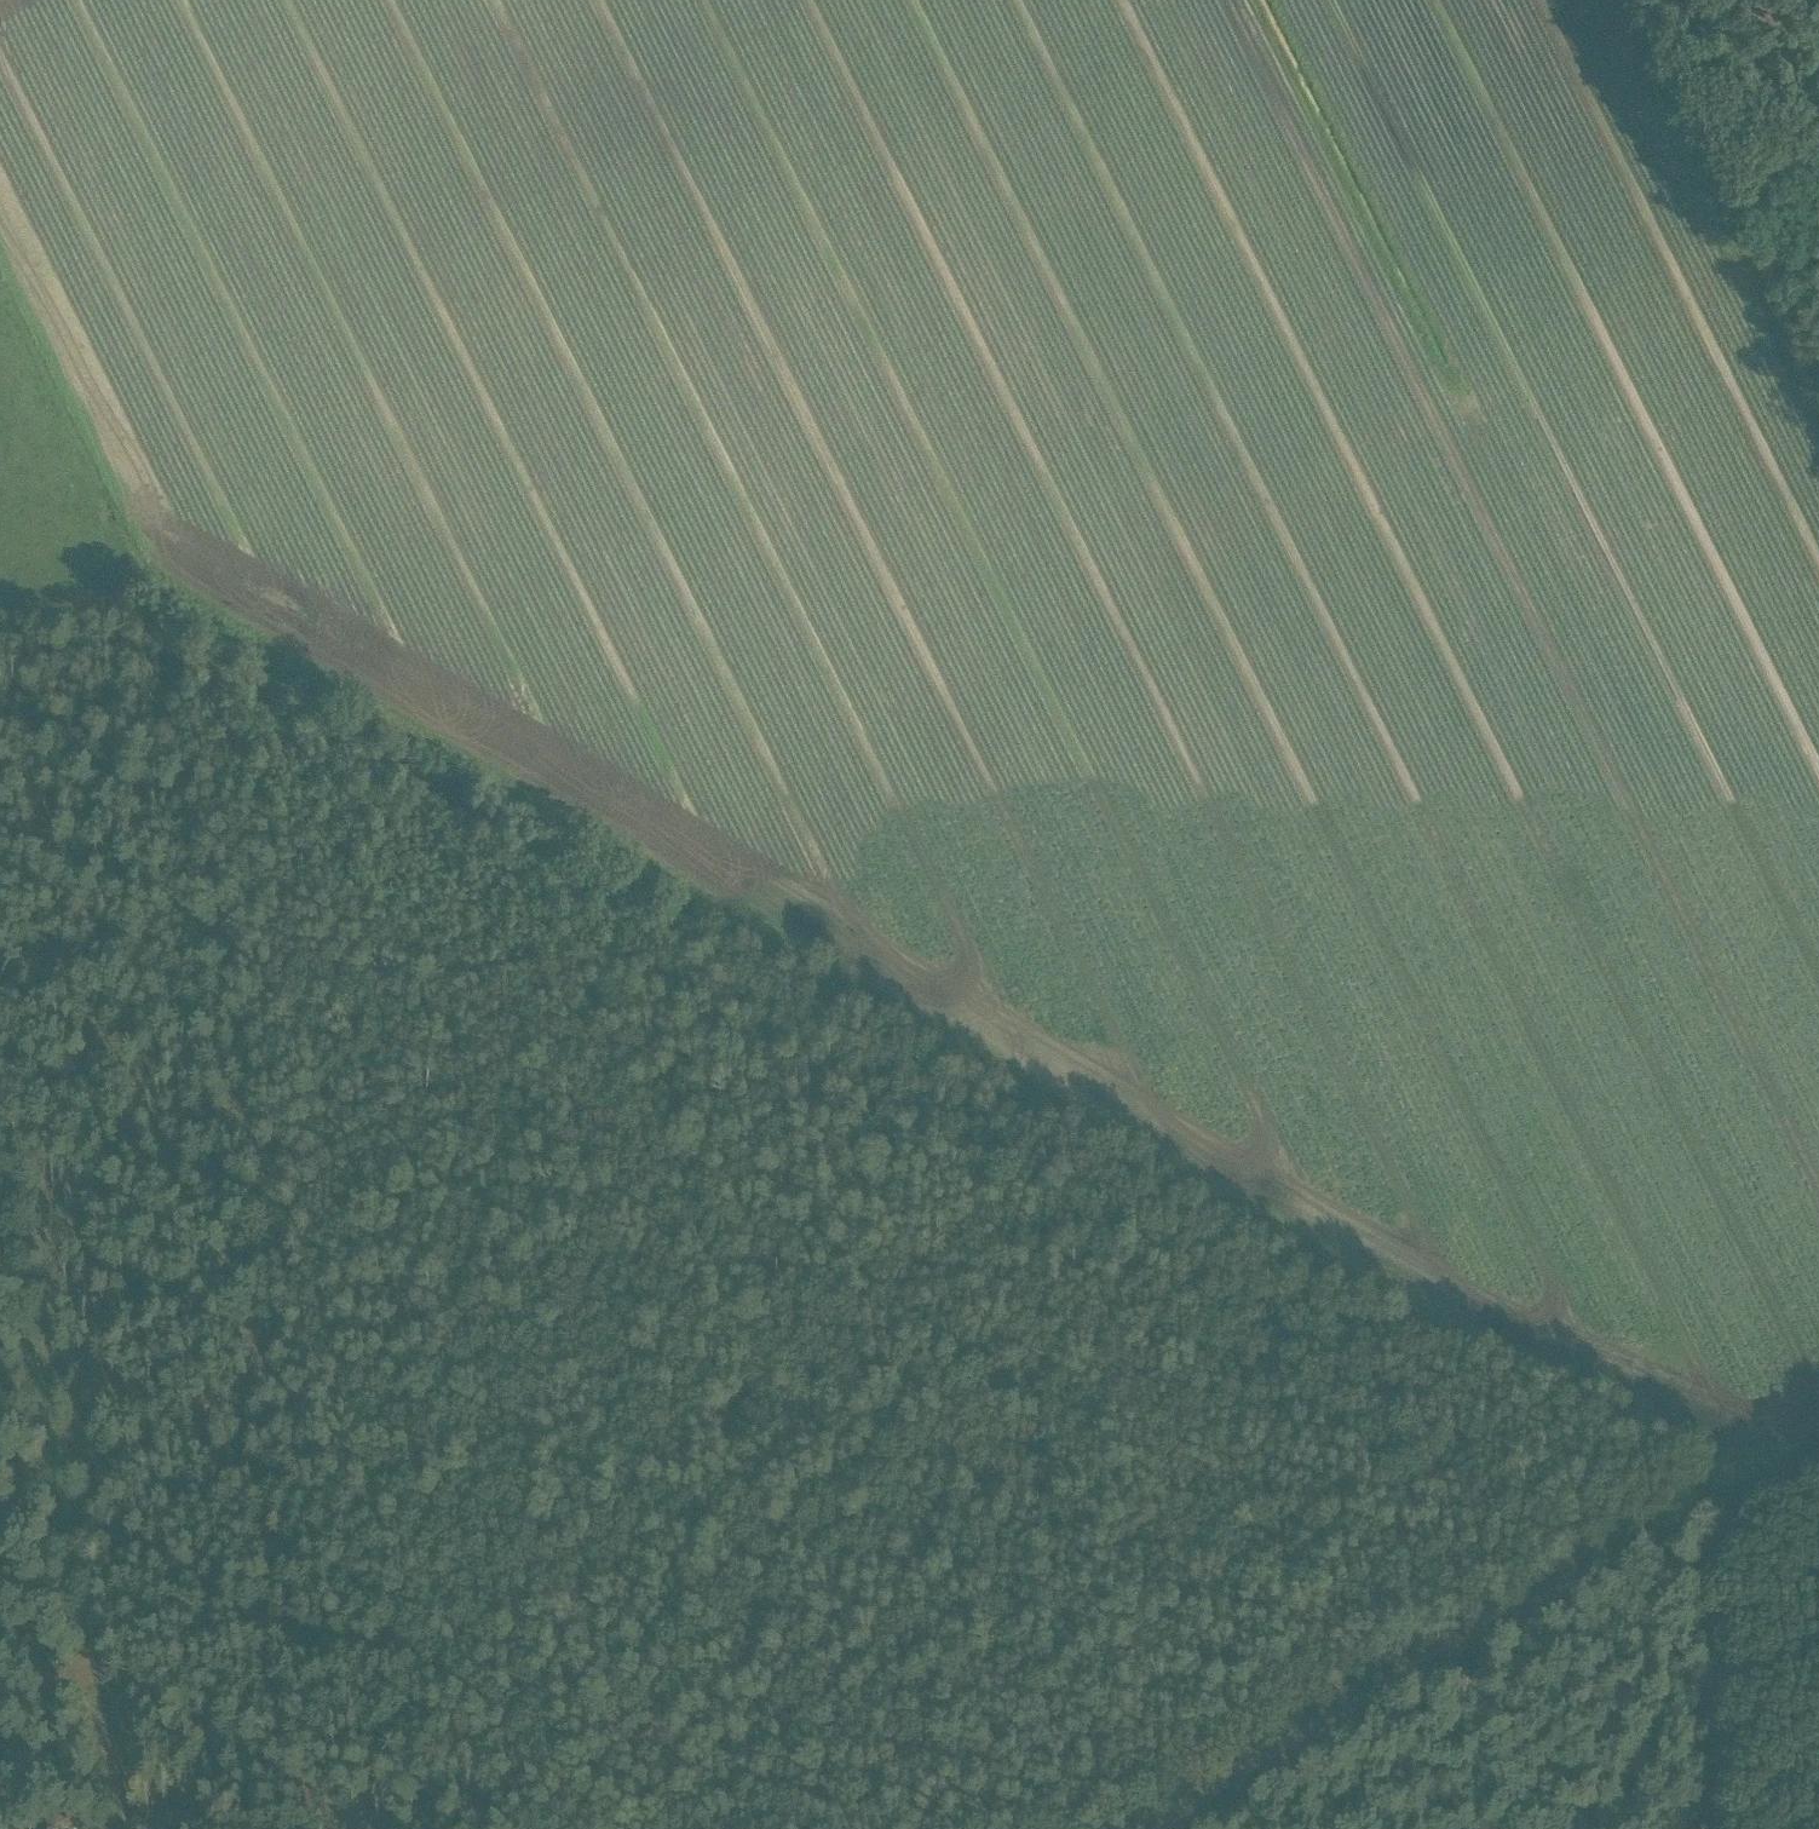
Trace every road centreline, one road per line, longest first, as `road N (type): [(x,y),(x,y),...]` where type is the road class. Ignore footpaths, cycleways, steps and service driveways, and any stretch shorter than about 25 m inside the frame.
road 1 (track): [(1721,1503),(1148,1828)]
road 2 (track): [(1717,1828),(1721,1503)]
road 3 (track): [(1735,245),(1617,0)]

